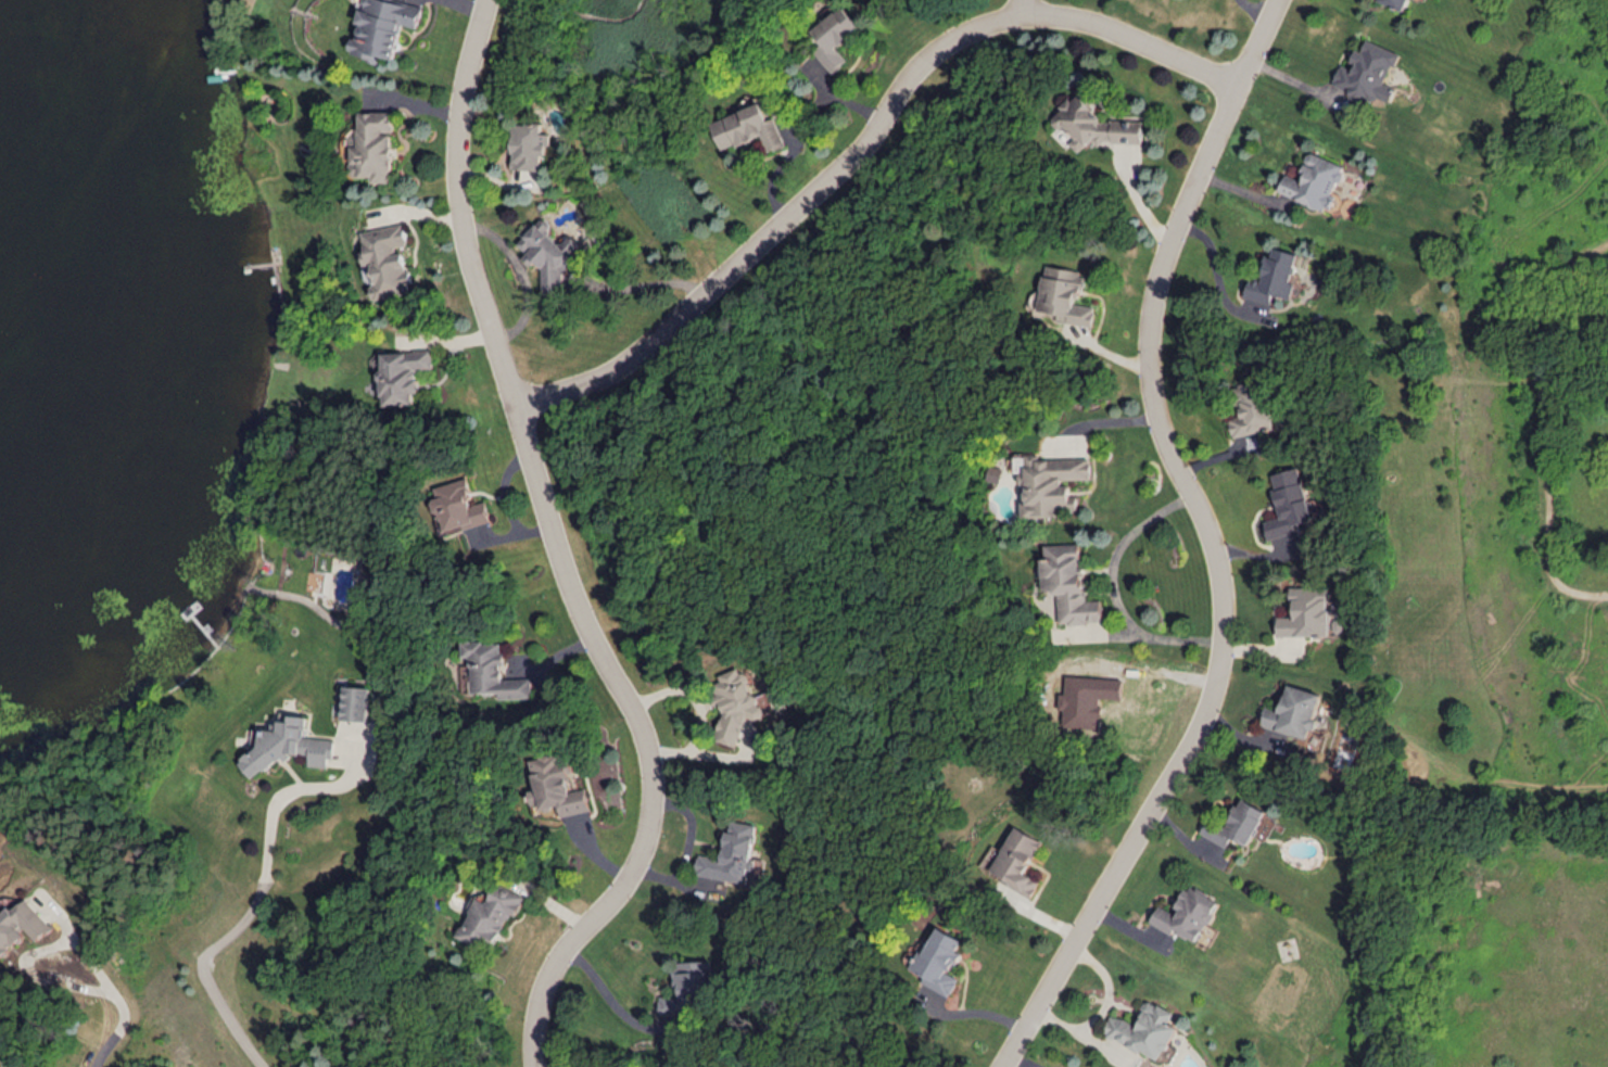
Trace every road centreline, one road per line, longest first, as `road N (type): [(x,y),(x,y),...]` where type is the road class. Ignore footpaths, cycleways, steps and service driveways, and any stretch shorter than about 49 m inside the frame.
road 1 (residential): [(1001,1066),(1213,691),(1225,607),(1205,512),(1154,429),(1142,357),(1156,271),(1281,0)]
road 2 (residential): [(533,1066),(546,986),(568,947),(634,873),(653,791),(630,703),(566,573),(467,254),(456,180),(458,114),(486,0)]
road 3 (residential): [(514,406),(604,372),(642,348),(863,149),(920,67),(980,27),(1066,16),(1239,84)]

